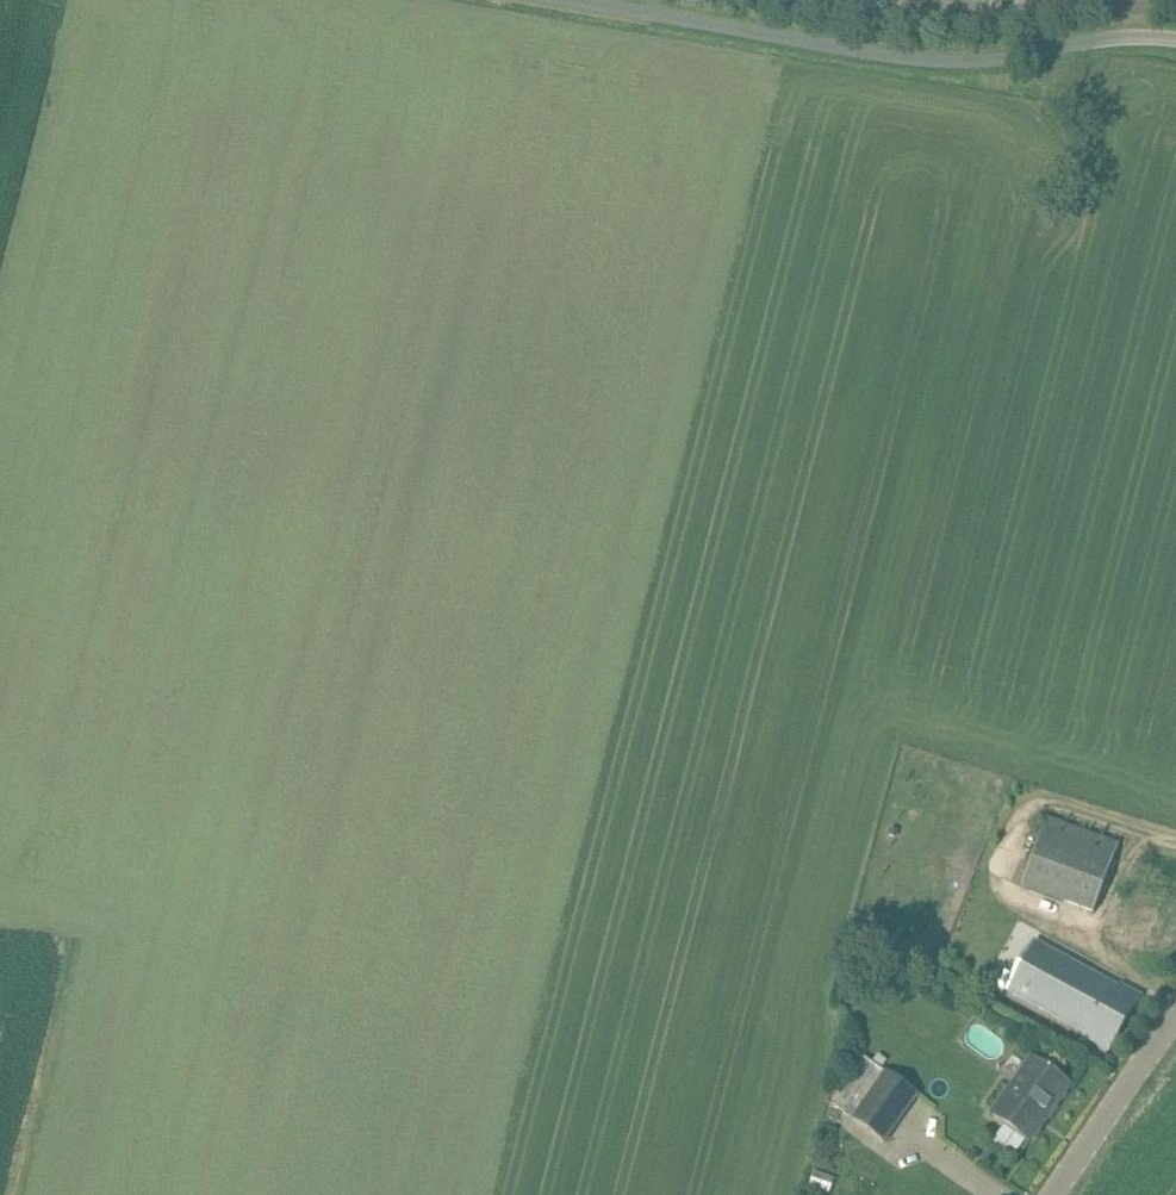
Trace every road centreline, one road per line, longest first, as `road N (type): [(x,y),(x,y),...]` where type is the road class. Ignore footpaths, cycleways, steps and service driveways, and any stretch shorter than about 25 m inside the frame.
road 1 (unclassified): [(1175,45),(1106,44),(952,70),(547,0)]
road 2 (unclassified): [(1040,1194),(1175,1000)]

